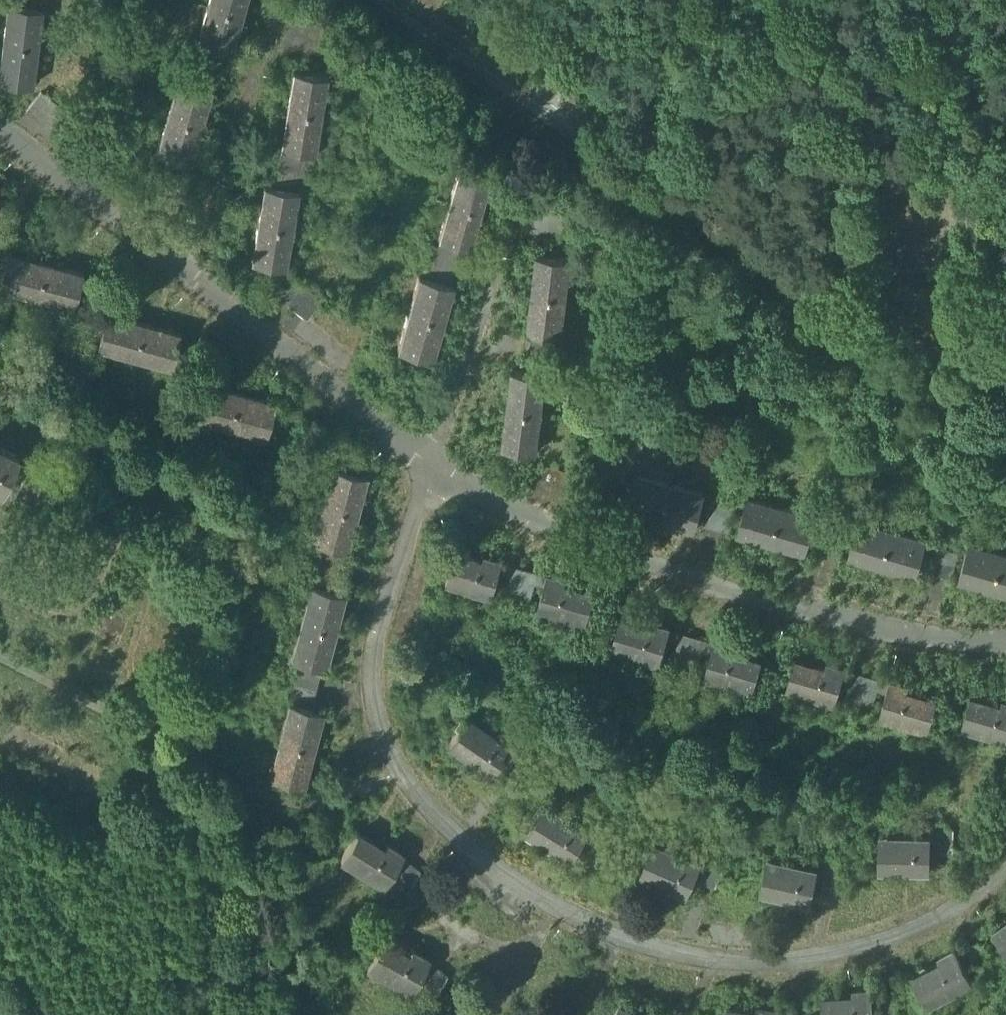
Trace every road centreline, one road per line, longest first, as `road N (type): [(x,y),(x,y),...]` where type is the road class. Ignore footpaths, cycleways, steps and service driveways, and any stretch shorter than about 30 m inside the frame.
road 1 (residential): [(1005,443),(646,182)]

